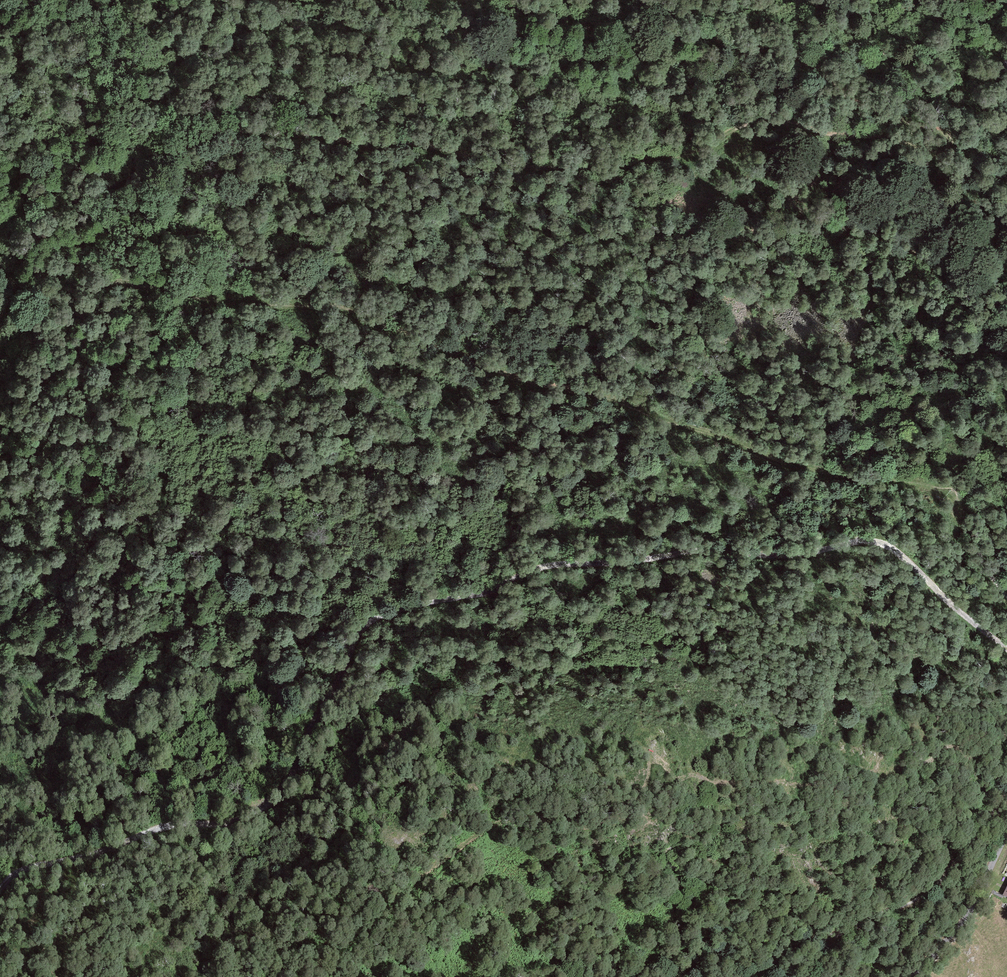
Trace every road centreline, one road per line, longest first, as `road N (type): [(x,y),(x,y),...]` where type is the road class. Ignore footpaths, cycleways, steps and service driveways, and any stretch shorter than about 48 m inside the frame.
road 1 (track): [(0,319),(65,209),(222,131),(395,141),(544,168),(672,157),(759,123),(931,151),(944,143),(936,131),(865,107),(824,75),(742,45),(599,28),(494,0)]
road 2 (track): [(1006,650),(876,542),(550,560),(490,590),(392,608),(363,625),(288,781),(250,816),(151,830),(20,871),(0,890)]
road 3 (track): [(1006,589),(960,513),(930,486),(805,468),(614,401),(492,370),(341,307),(93,285),(41,307),(0,358)]
road 4 (track): [(1006,790),(930,889),(751,976)]
road 5 (track): [(323,709),(374,668),(403,656),(440,652),(558,669),(622,662)]
road 6 (unclassified): [(913,976),(962,923),(1006,833)]

